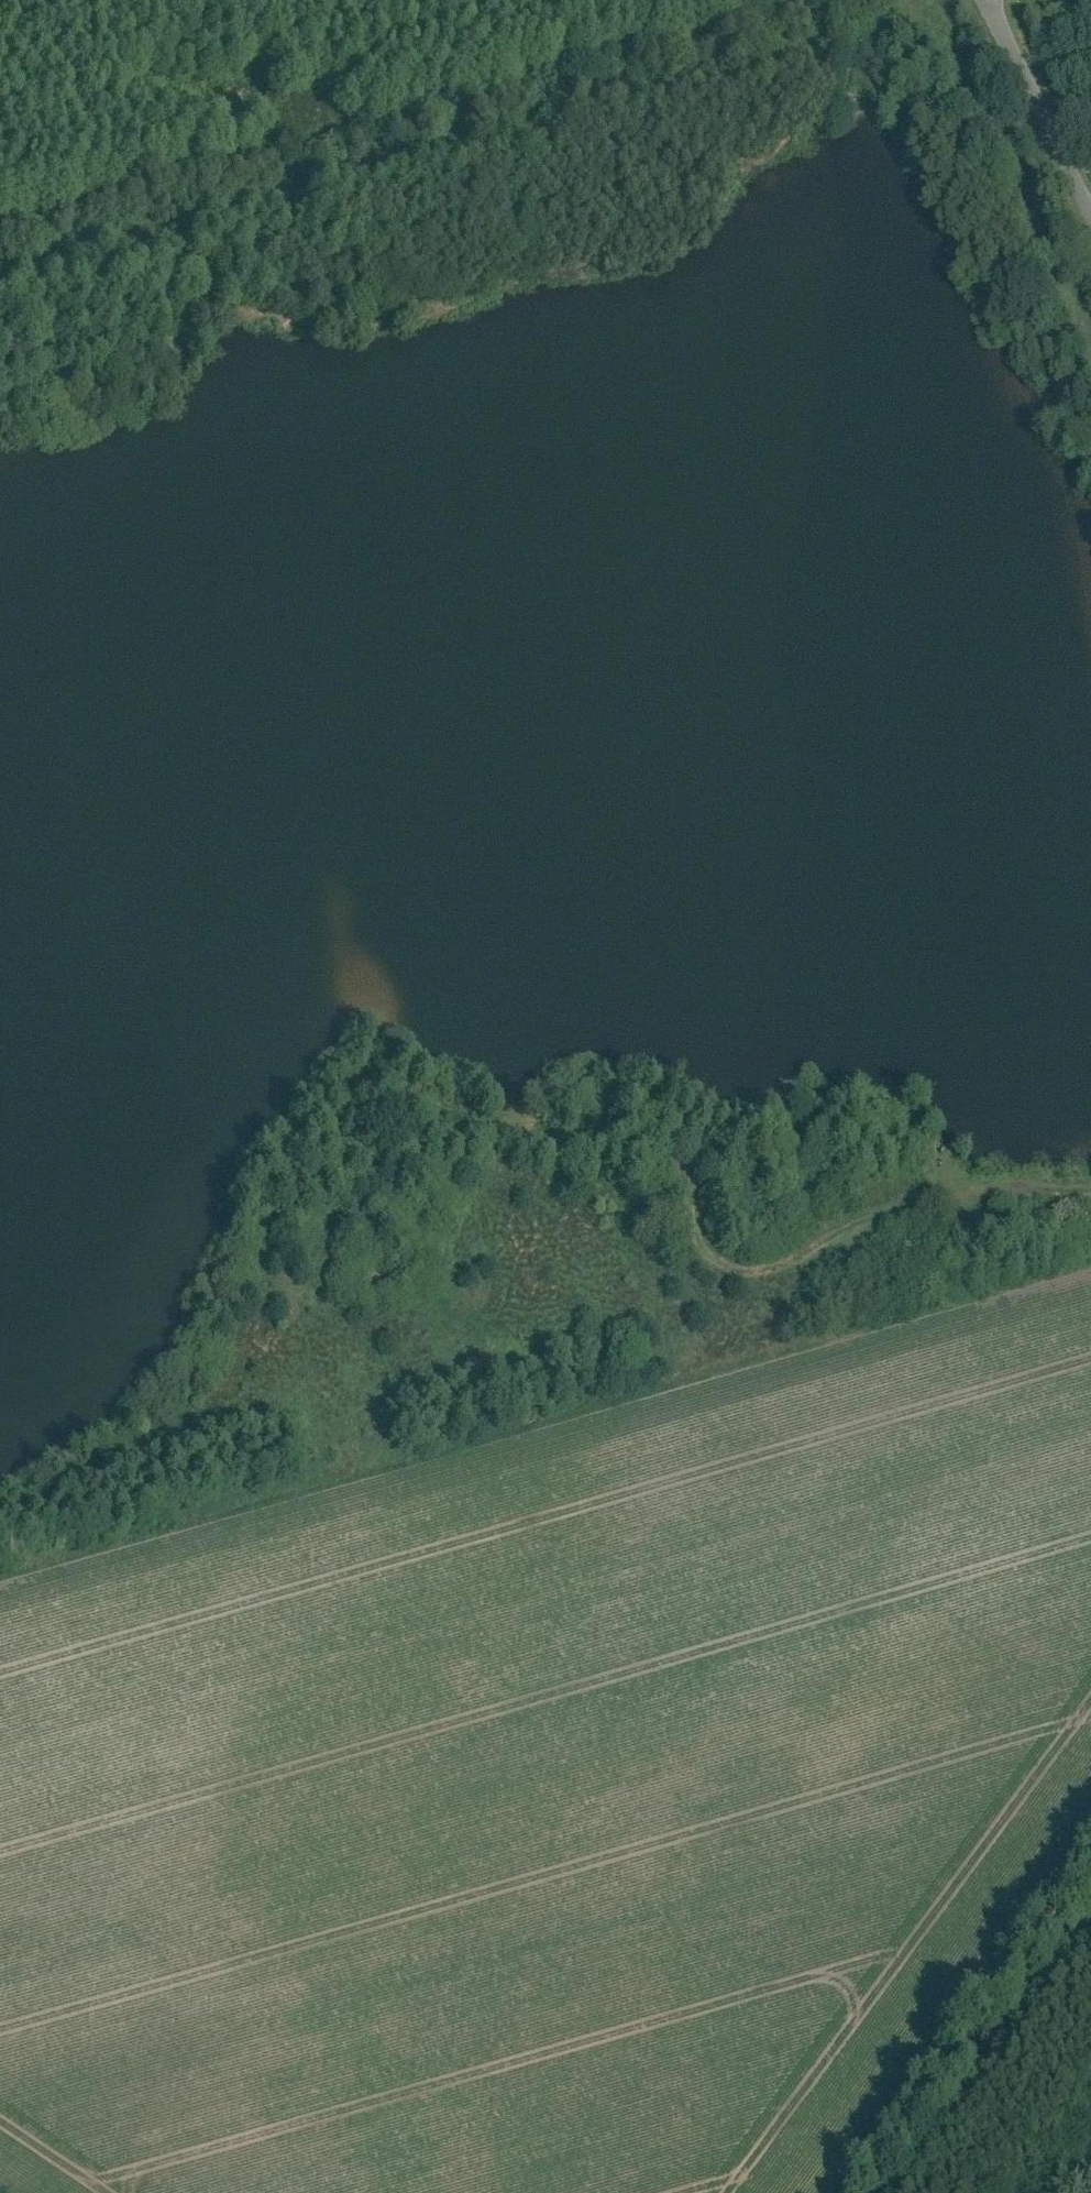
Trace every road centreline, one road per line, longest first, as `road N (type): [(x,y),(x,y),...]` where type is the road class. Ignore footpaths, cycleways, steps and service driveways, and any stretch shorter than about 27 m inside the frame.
road 1 (track): [(1090,1189),(997,1184),(888,1205),(759,1264),(728,1259),(699,1236),(680,1168)]
road 2 (track): [(905,0),(1090,380)]
road 3 (unclassified): [(983,0),(1090,225)]

